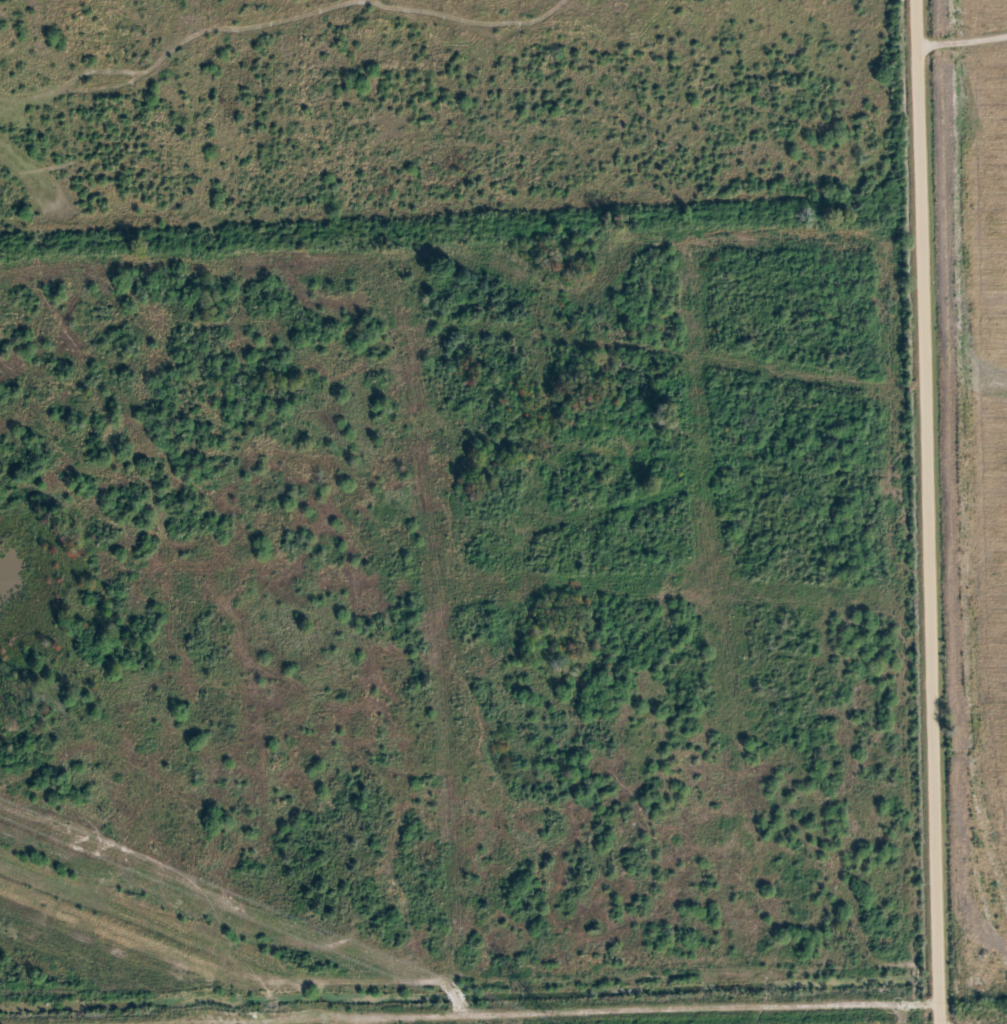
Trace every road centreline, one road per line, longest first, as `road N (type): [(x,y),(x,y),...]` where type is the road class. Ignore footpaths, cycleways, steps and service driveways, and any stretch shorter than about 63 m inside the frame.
road 1 (tertiary): [(943,1023),(919,0)]
road 2 (track): [(610,1023),(733,1020),(942,996)]

